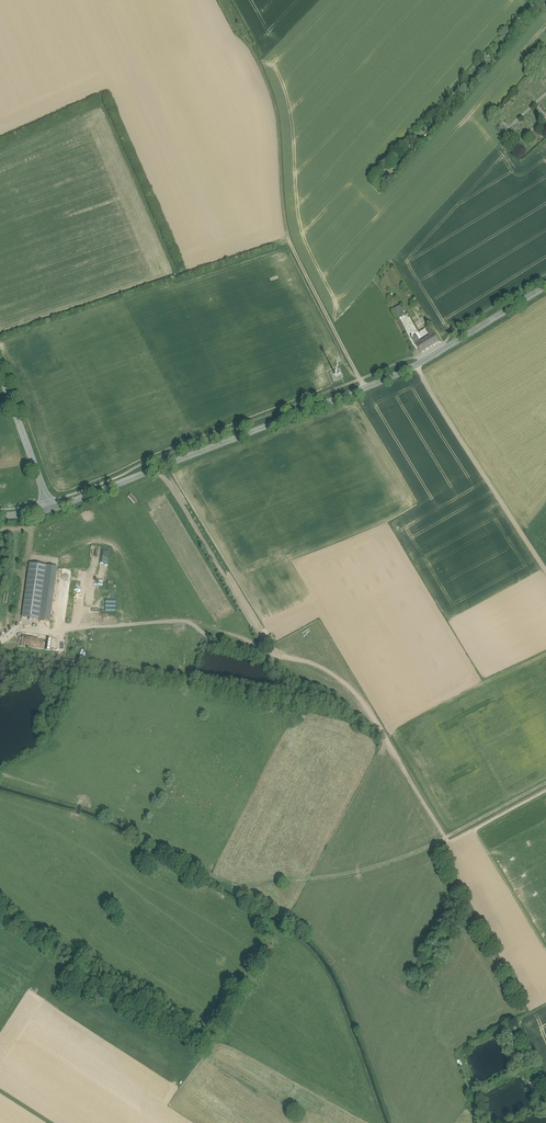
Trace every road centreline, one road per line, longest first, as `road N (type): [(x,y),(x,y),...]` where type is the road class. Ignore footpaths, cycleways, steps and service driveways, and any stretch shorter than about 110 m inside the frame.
road 1 (secondary): [(545,287),(400,373),(52,508)]
road 2 (track): [(241,36),(276,112),(288,237),(365,389)]
road 3 (track): [(545,783),(380,866),(243,886),(214,877)]
road 4 (track): [(545,569),(418,365)]
road 5 (secondary): [(52,508),(0,370)]

